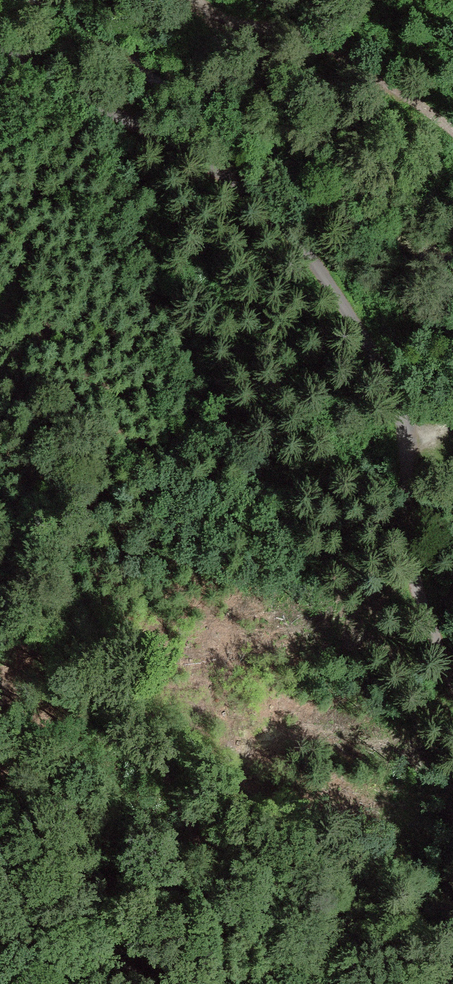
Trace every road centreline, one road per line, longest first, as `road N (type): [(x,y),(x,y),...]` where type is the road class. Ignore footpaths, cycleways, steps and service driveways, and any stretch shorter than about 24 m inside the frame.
road 1 (unclassified): [(452,693),(405,552),(399,406),(328,278),(250,192),(204,159),(0,53)]
road 2 (track): [(452,136),(304,38),(230,25),(203,15),(193,0)]

